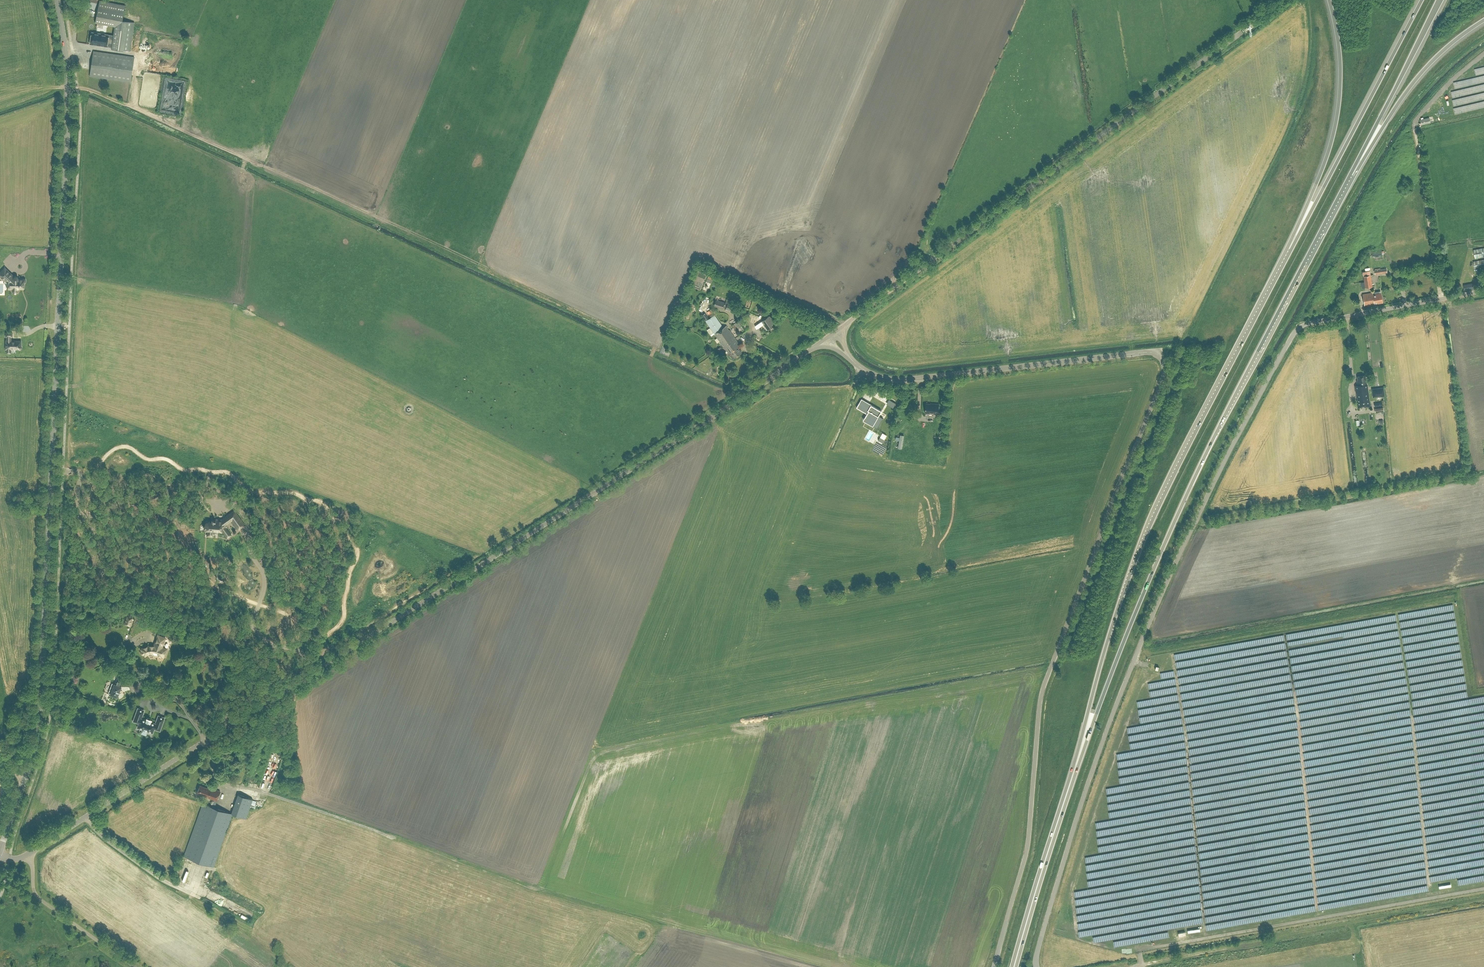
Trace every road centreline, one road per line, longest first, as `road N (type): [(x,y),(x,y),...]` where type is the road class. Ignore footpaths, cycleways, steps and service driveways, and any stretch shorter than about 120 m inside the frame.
road 1 (unclassified): [(830,334),(858,365),(890,379),(1148,352),(1163,363),(1042,691),(1027,850),(994,966)]
road 2 (unclassified): [(28,854),(830,334)]
road 3 (unclassified): [(1036,966),(1084,794),(1149,623),(1294,332),(1483,291)]
road 4 (secondary): [(0,849),(33,755),(42,685),(66,51)]
road 5 (track): [(82,511),(100,461),(127,447),(183,470),(226,471),(256,494),(293,491),(323,503),(357,548),(343,616),(310,639),(288,613),(223,591),(192,571),(89,578),(78,560),(81,518)]
road 6 (trunk): [(1078,758),(1190,486),(1351,175)]
road 7 (track): [(809,966),(529,886),(265,792)]
road 8 (trunk): [(1290,250),(1168,481),(1106,645),(1078,758)]
road 9 (unclassified): [(830,334),(1242,31)]
road 10 (track): [(78,87),(474,264)]
road 11 (track): [(1130,966),(1483,900)]
road 12 (track): [(1137,652),(1458,594)]
road 13 (trunk): [(1421,0),(1290,250)]
road 14 (track): [(1195,521),(1468,470)]
road 15 (motorway): [(1329,0),(1339,54),(1337,116),(1290,250)]
road 16 (trunk): [(1014,966),(1078,758)]
road 17 (motorway): [(1351,175),(1414,81),(1483,21)]
road 18 (track): [(1442,298),(1415,124),(1430,107)]
road 19 (unclassified): [(135,966),(36,895),(28,854)]
road 20 (trunk): [(1351,175),(1424,31)]

